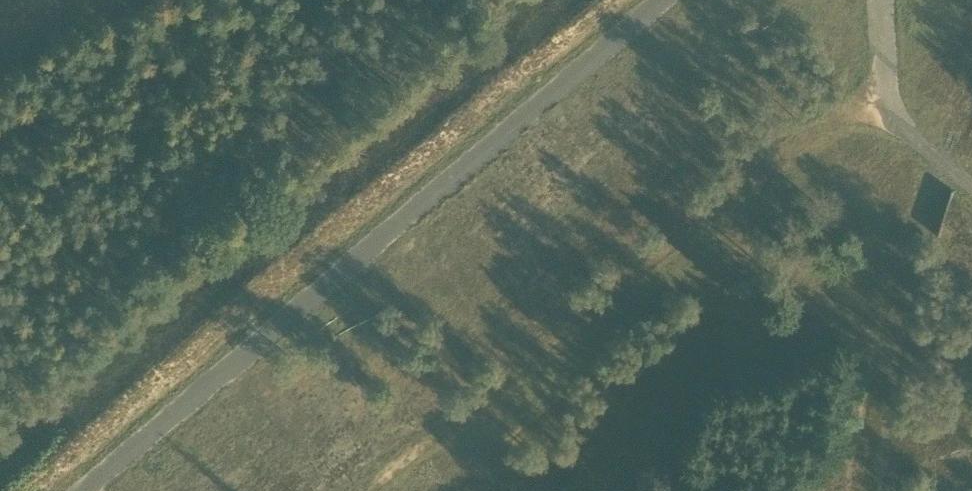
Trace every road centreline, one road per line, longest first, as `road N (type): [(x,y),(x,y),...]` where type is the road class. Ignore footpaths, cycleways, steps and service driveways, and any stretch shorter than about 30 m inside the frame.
road 1 (track): [(84,490),(657,0)]
road 2 (track): [(884,0),(889,93),(971,176)]

